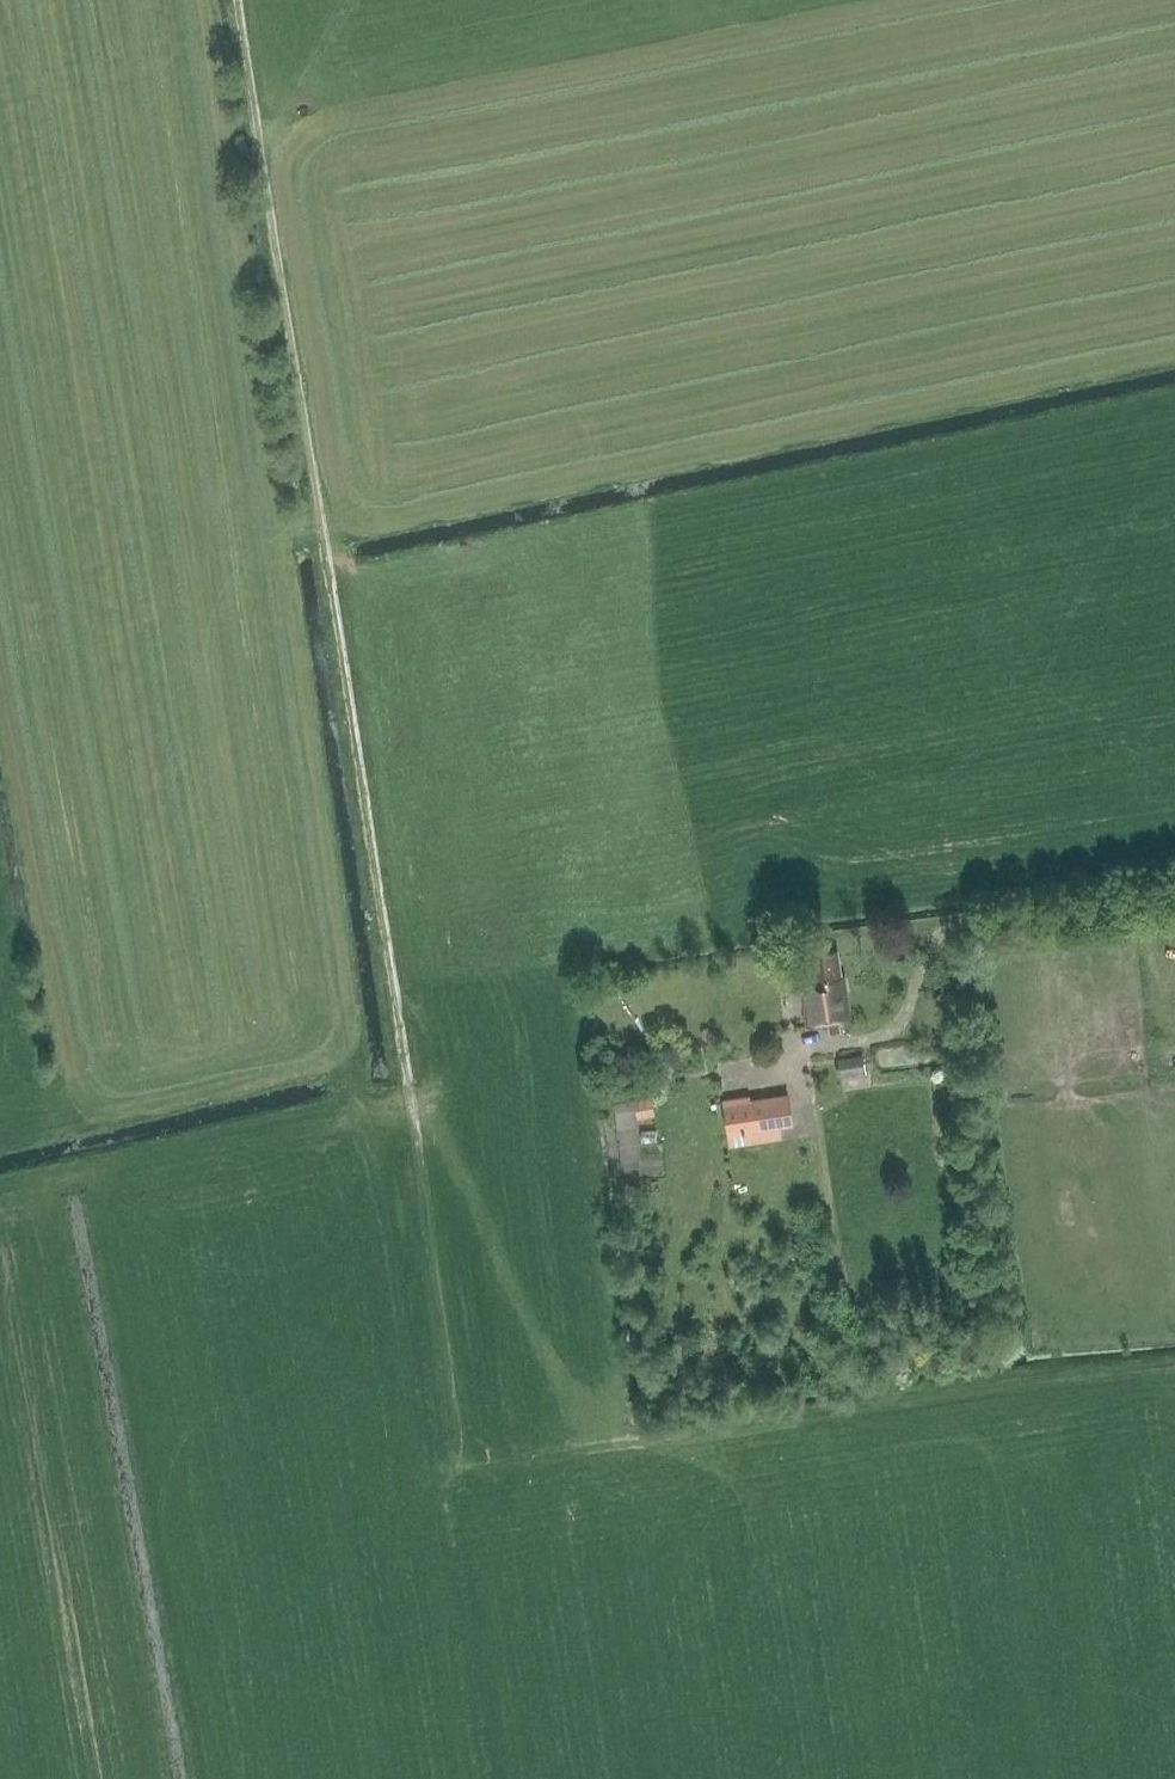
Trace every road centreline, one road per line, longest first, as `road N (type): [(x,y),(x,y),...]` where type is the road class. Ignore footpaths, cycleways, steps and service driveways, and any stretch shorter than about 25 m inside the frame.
road 1 (track): [(642,1447),(1174,1360)]

